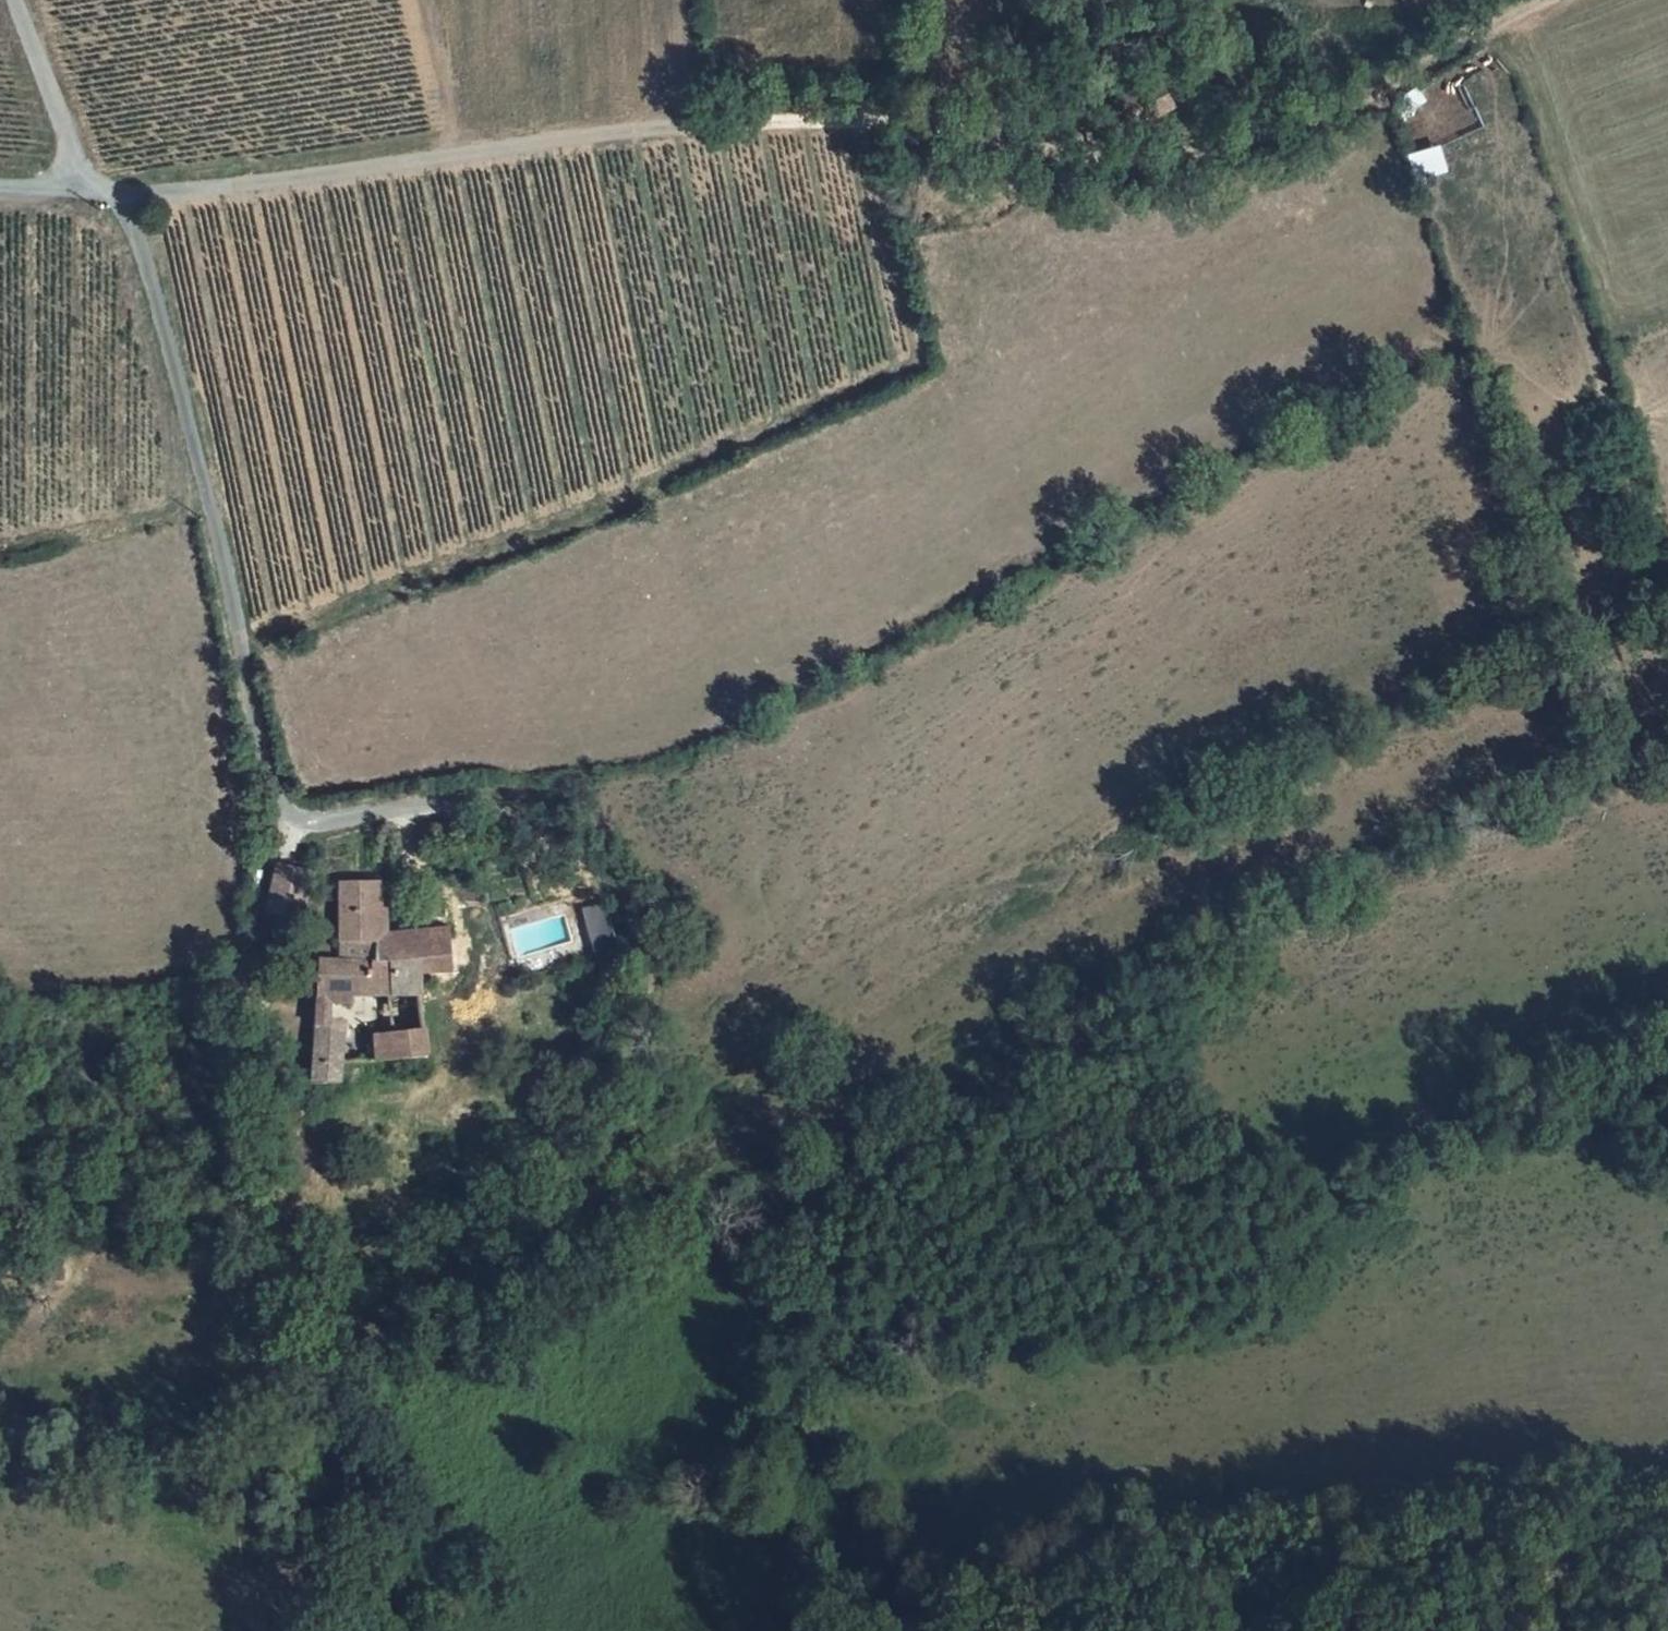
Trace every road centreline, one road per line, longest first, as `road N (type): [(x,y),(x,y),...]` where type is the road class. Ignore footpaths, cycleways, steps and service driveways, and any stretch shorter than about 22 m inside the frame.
road 1 (track): [(124,198),(659,127),(900,110),(1035,154),(1125,167),(1178,161),(1316,119),(1556,0)]
road 2 (track): [(350,1630),(355,1543),(346,1426),(313,1307),(327,1282),(522,1177),(606,1108),(627,985),(583,864),(513,796),(458,801)]
road 3 (unclassified): [(82,183),(124,198),(154,283),(283,812),(326,822),(458,801)]
road 4 (unclassified): [(15,0),(82,183)]
road 5 (track): [(424,0),(460,155)]

